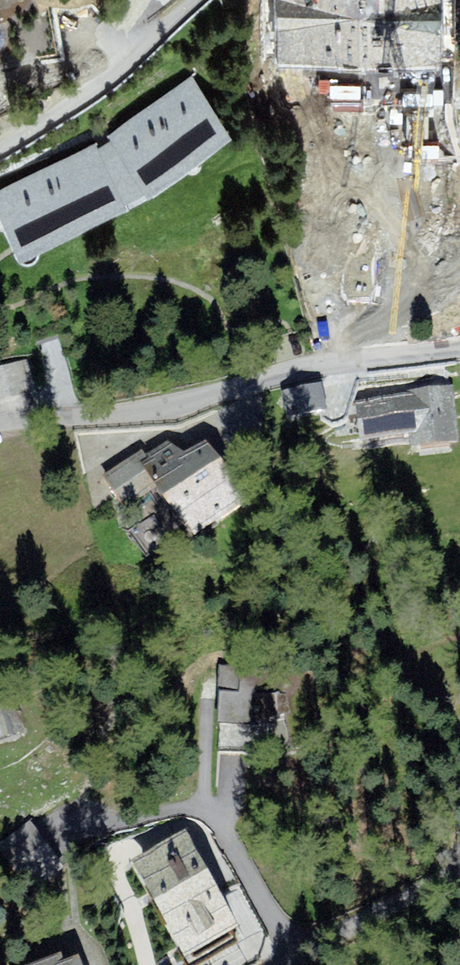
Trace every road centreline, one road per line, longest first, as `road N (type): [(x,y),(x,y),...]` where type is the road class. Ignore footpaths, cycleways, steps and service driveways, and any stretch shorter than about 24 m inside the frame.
road 1 (residential): [(0,422),(190,406),(358,361),(459,348)]
road 2 (residential): [(0,150),(76,102),(198,0)]

